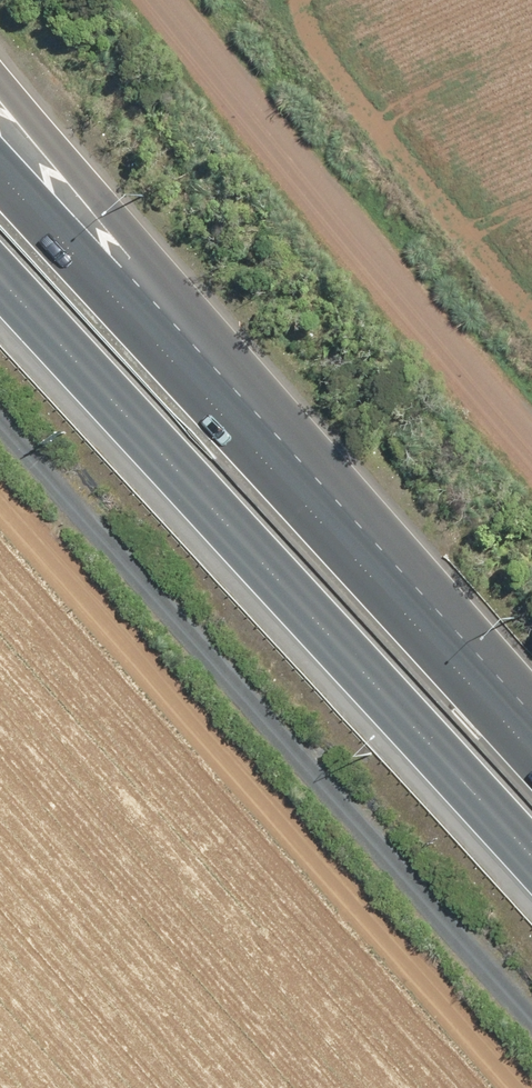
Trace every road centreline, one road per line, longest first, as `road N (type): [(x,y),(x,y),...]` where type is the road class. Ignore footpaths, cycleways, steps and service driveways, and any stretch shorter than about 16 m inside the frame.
road 1 (track): [(0,492),(531,1085)]
road 2 (motorway): [(531,860),(0,284)]
road 3 (motorway): [(0,76),(464,672)]
road 4 (motorway): [(0,180),(464,672)]

